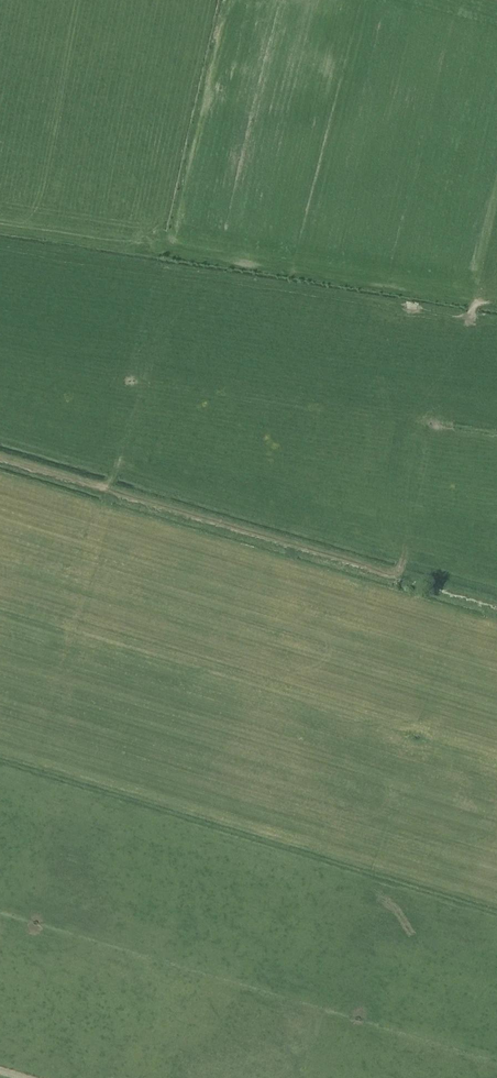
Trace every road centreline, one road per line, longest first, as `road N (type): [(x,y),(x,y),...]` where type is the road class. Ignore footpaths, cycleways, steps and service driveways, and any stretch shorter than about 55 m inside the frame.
road 1 (track): [(496,608),(0,460)]

